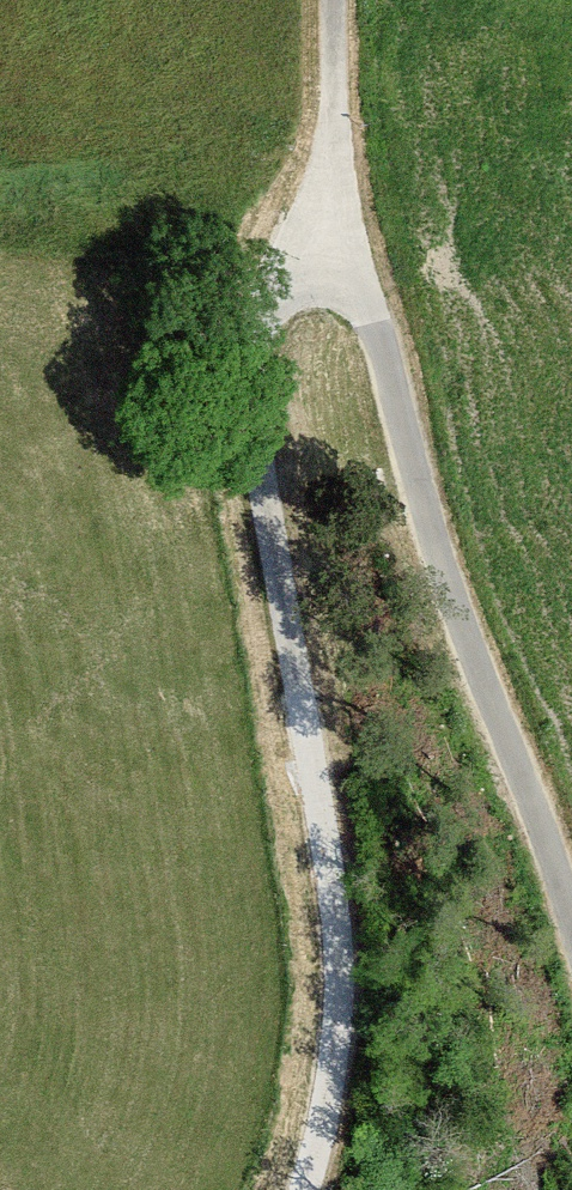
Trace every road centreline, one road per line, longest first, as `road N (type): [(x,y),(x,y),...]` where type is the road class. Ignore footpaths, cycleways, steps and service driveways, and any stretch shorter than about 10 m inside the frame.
road 1 (track): [(571,919),(447,605),(396,386),(369,312),(328,273),(331,0)]
road 2 (track): [(328,273),(287,283),(267,300),(255,332),(256,435),(340,927),(340,1014),(326,1122),(308,1189)]

